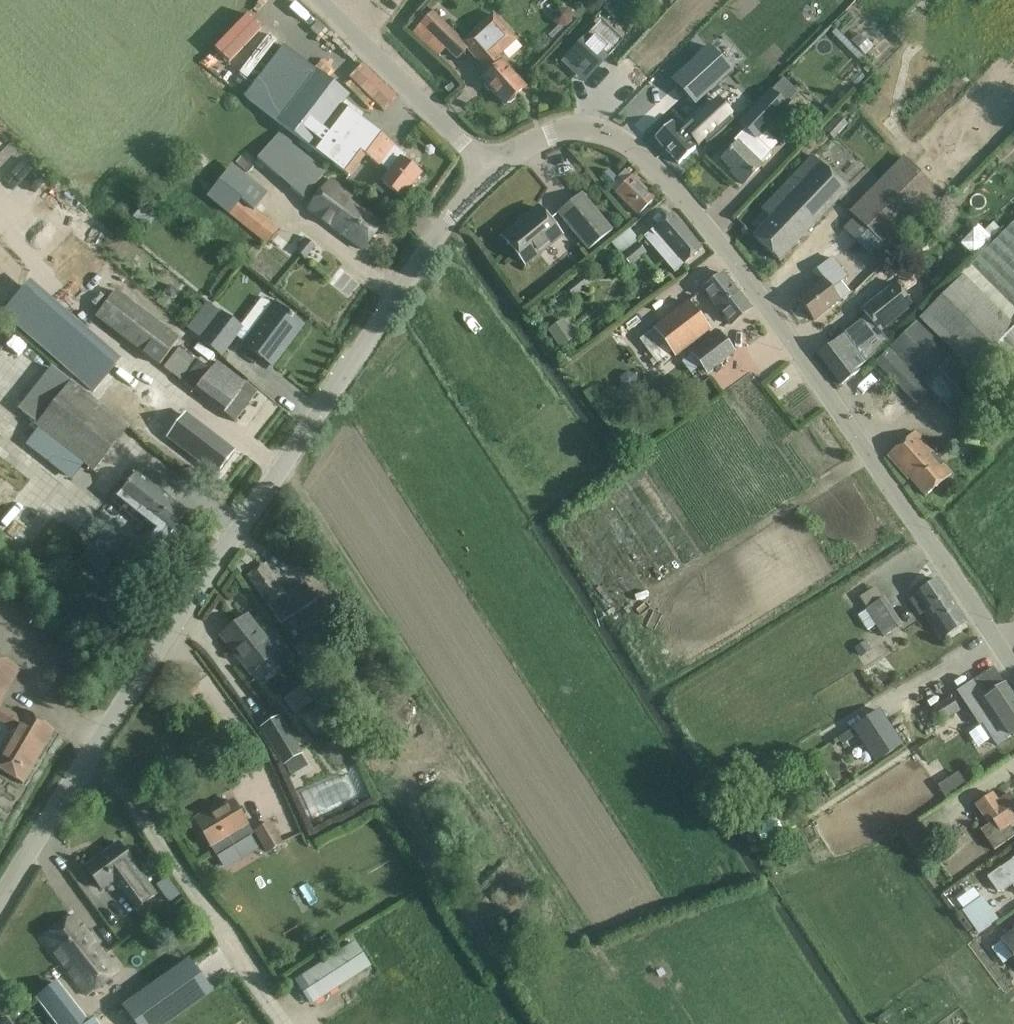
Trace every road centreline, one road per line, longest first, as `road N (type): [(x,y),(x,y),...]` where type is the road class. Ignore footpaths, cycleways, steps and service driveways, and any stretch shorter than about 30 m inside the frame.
road 1 (unclassified): [(0,897),(488,164)]
road 2 (unclassified): [(1013,672),(813,374),(622,131),(545,140),(488,164)]
road 3 (unclassified): [(488,164),(324,0)]

